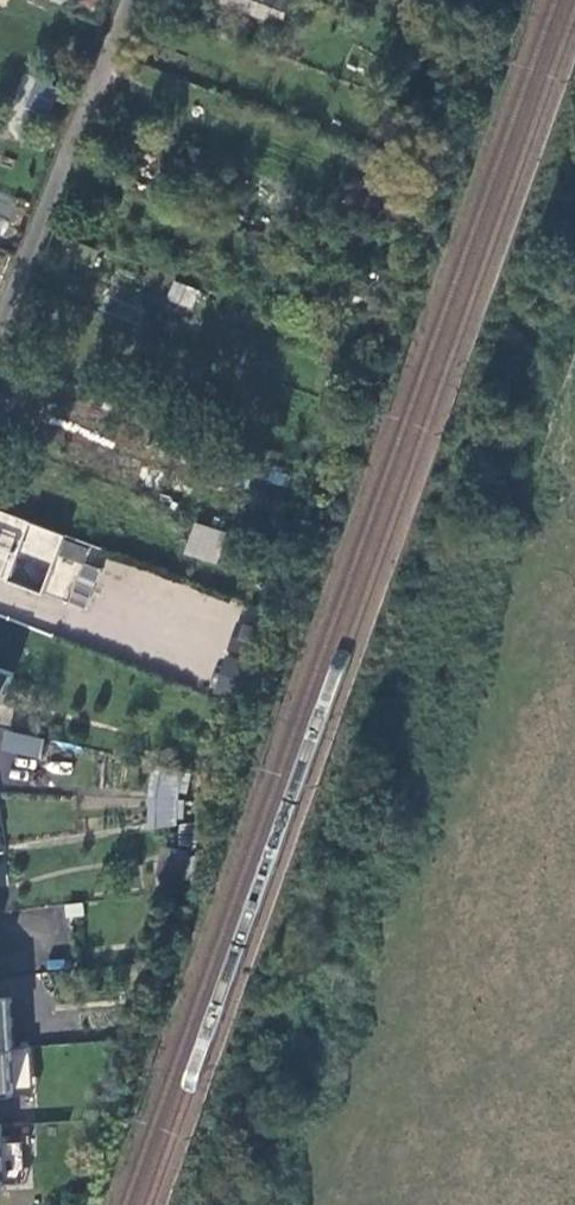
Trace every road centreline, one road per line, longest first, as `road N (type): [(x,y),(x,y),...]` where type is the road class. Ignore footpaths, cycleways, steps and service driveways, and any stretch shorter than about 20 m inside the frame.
road 1 (unclassified): [(0,330),(129,0)]

